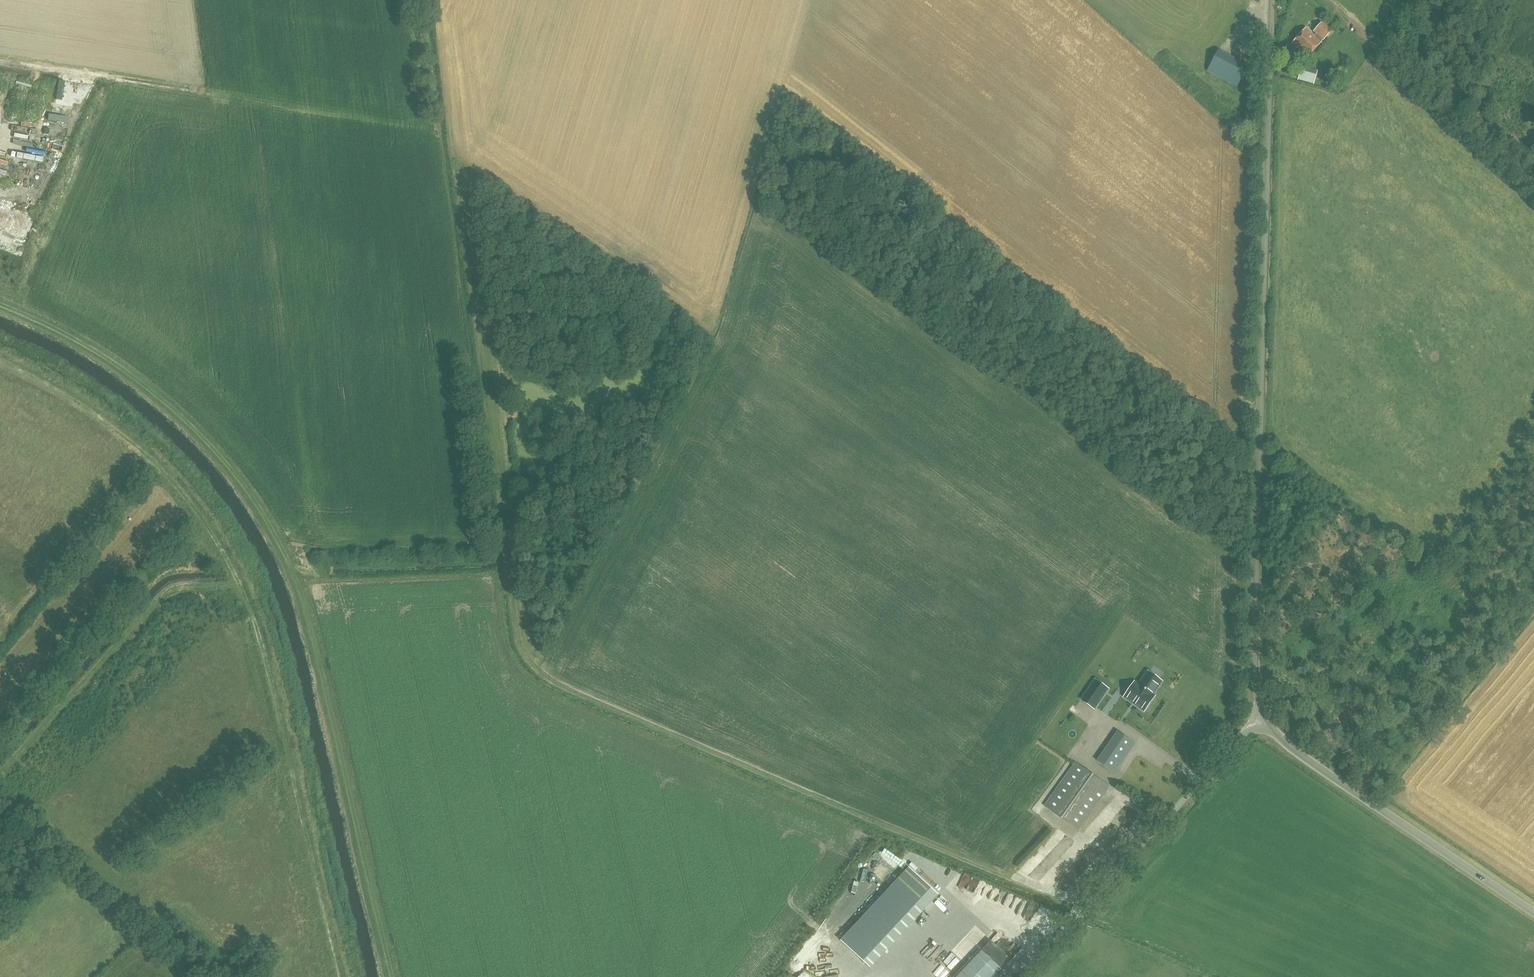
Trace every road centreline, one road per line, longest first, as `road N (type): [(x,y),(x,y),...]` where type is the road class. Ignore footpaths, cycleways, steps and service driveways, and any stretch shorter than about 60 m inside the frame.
road 1 (unclassified): [(1533,913),(1284,744),(1260,717),(1253,671),(1269,0)]
road 2 (track): [(0,308),(169,412),(231,476),(282,558),(317,649),(395,976)]
road 3 (track): [(0,357),(137,444),(183,487),(223,541),(270,651),(344,976)]
road 4 (track): [(246,588),(164,593),(0,771)]

